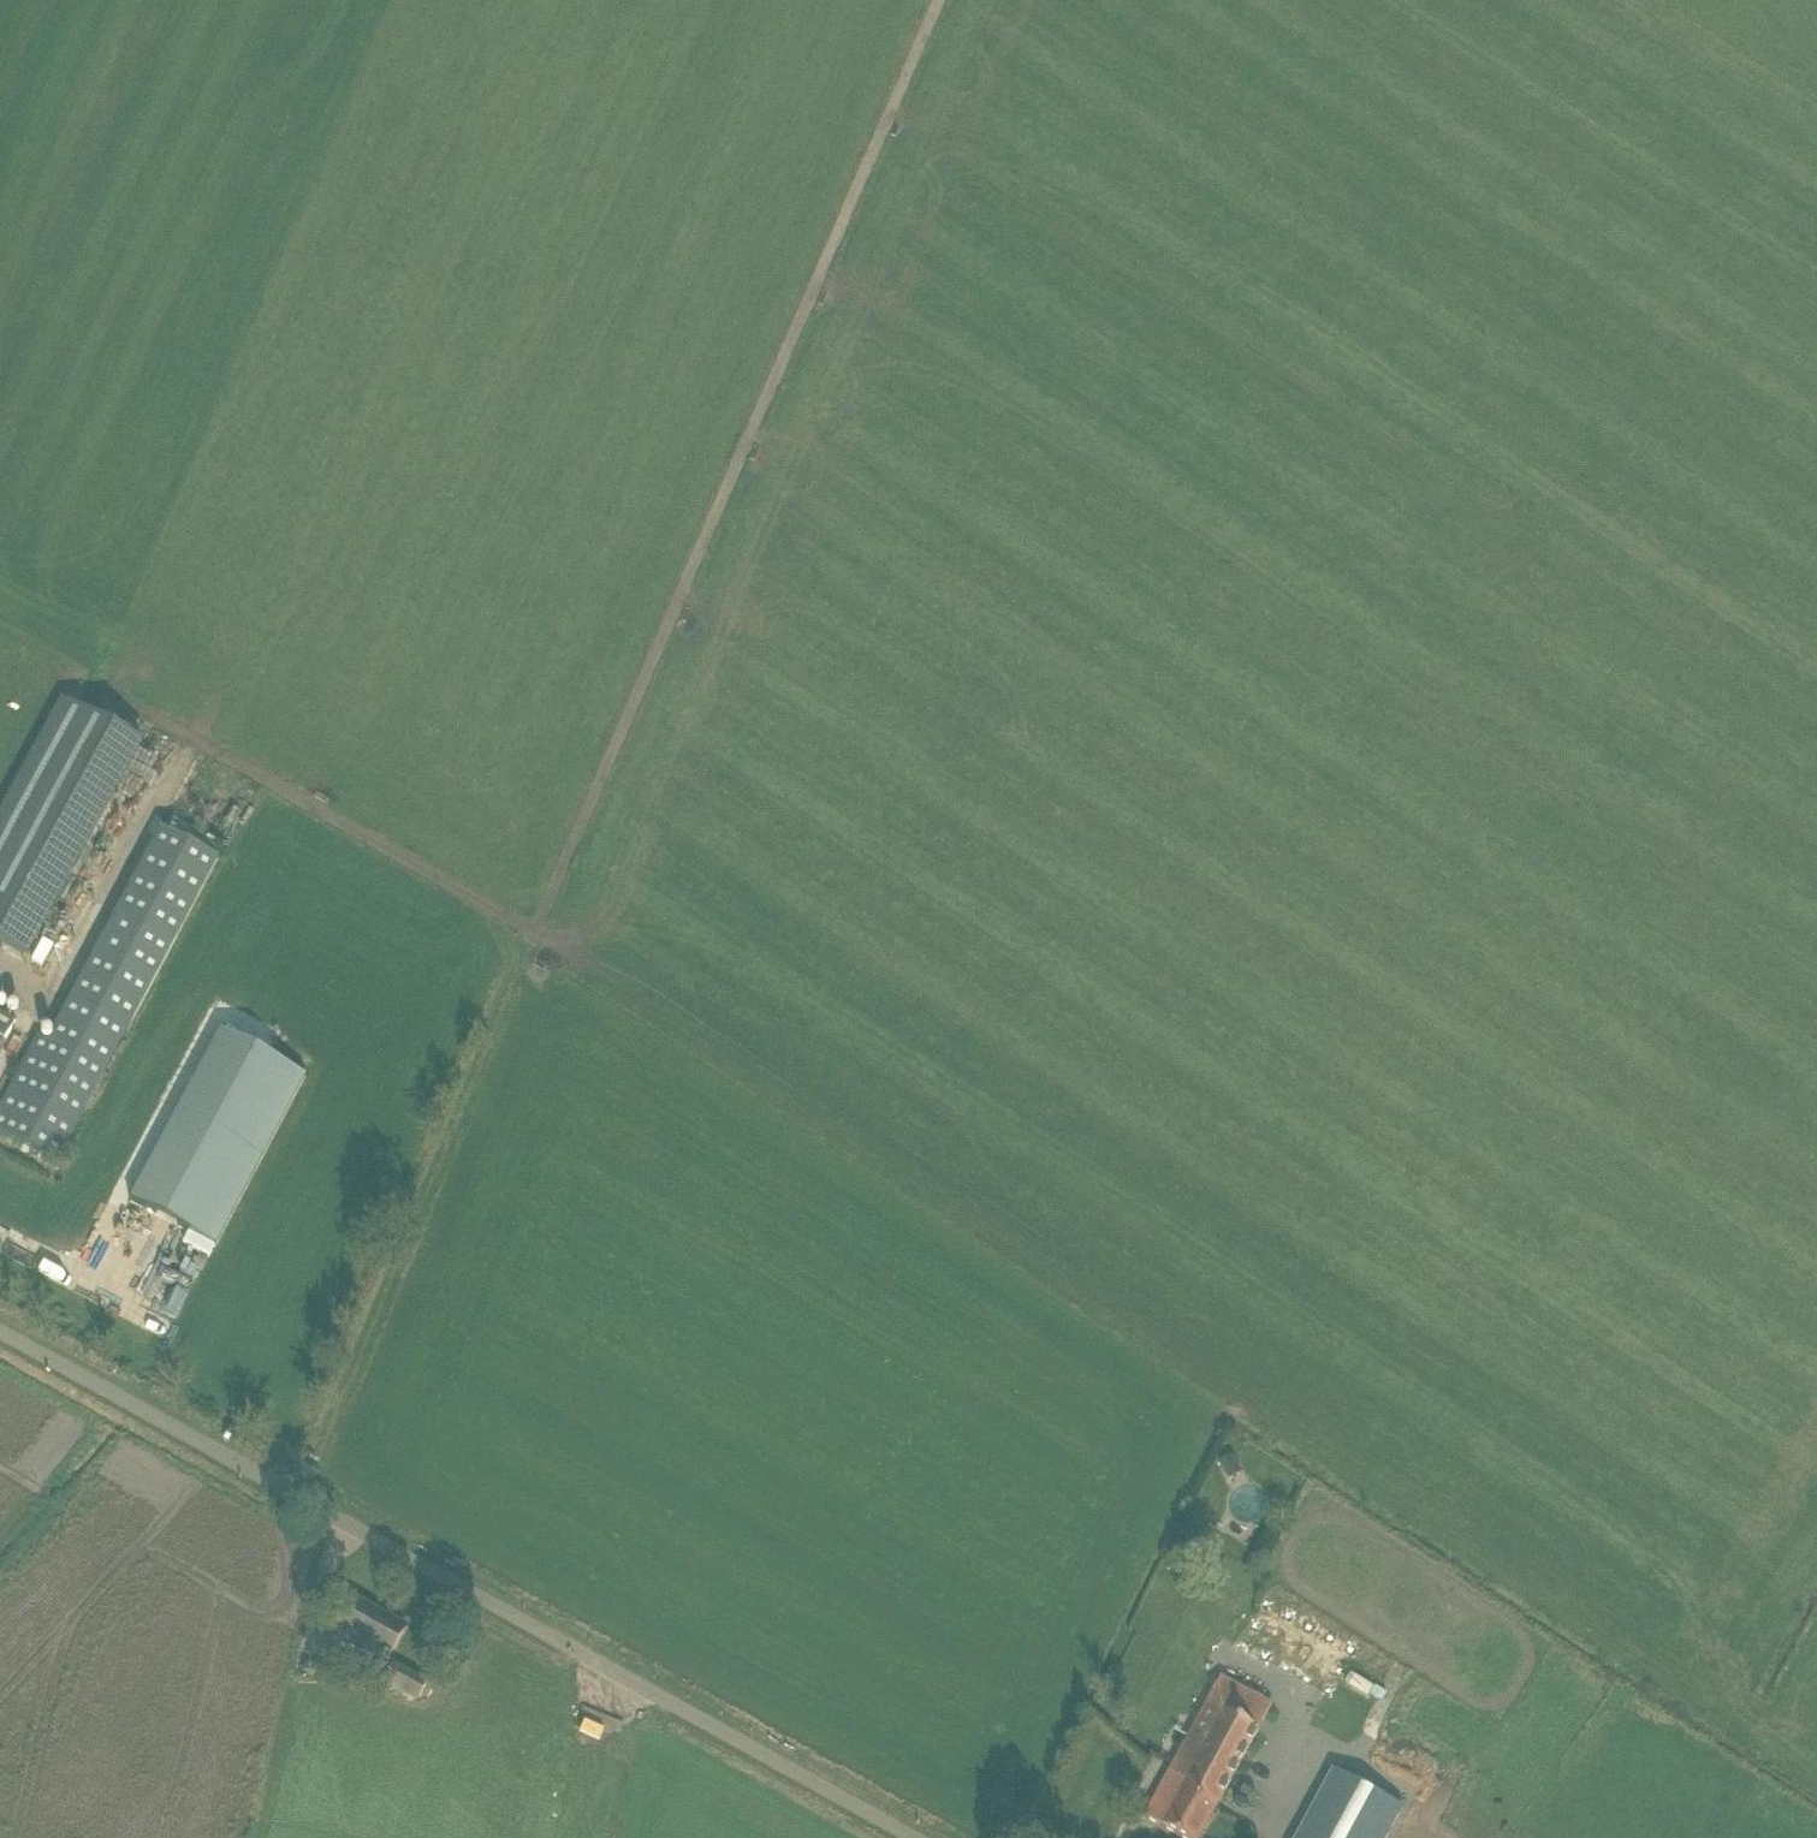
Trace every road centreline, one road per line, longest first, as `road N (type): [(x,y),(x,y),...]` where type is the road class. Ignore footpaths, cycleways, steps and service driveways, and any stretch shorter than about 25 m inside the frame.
road 1 (unclassified): [(911,1837),(0,1335)]

